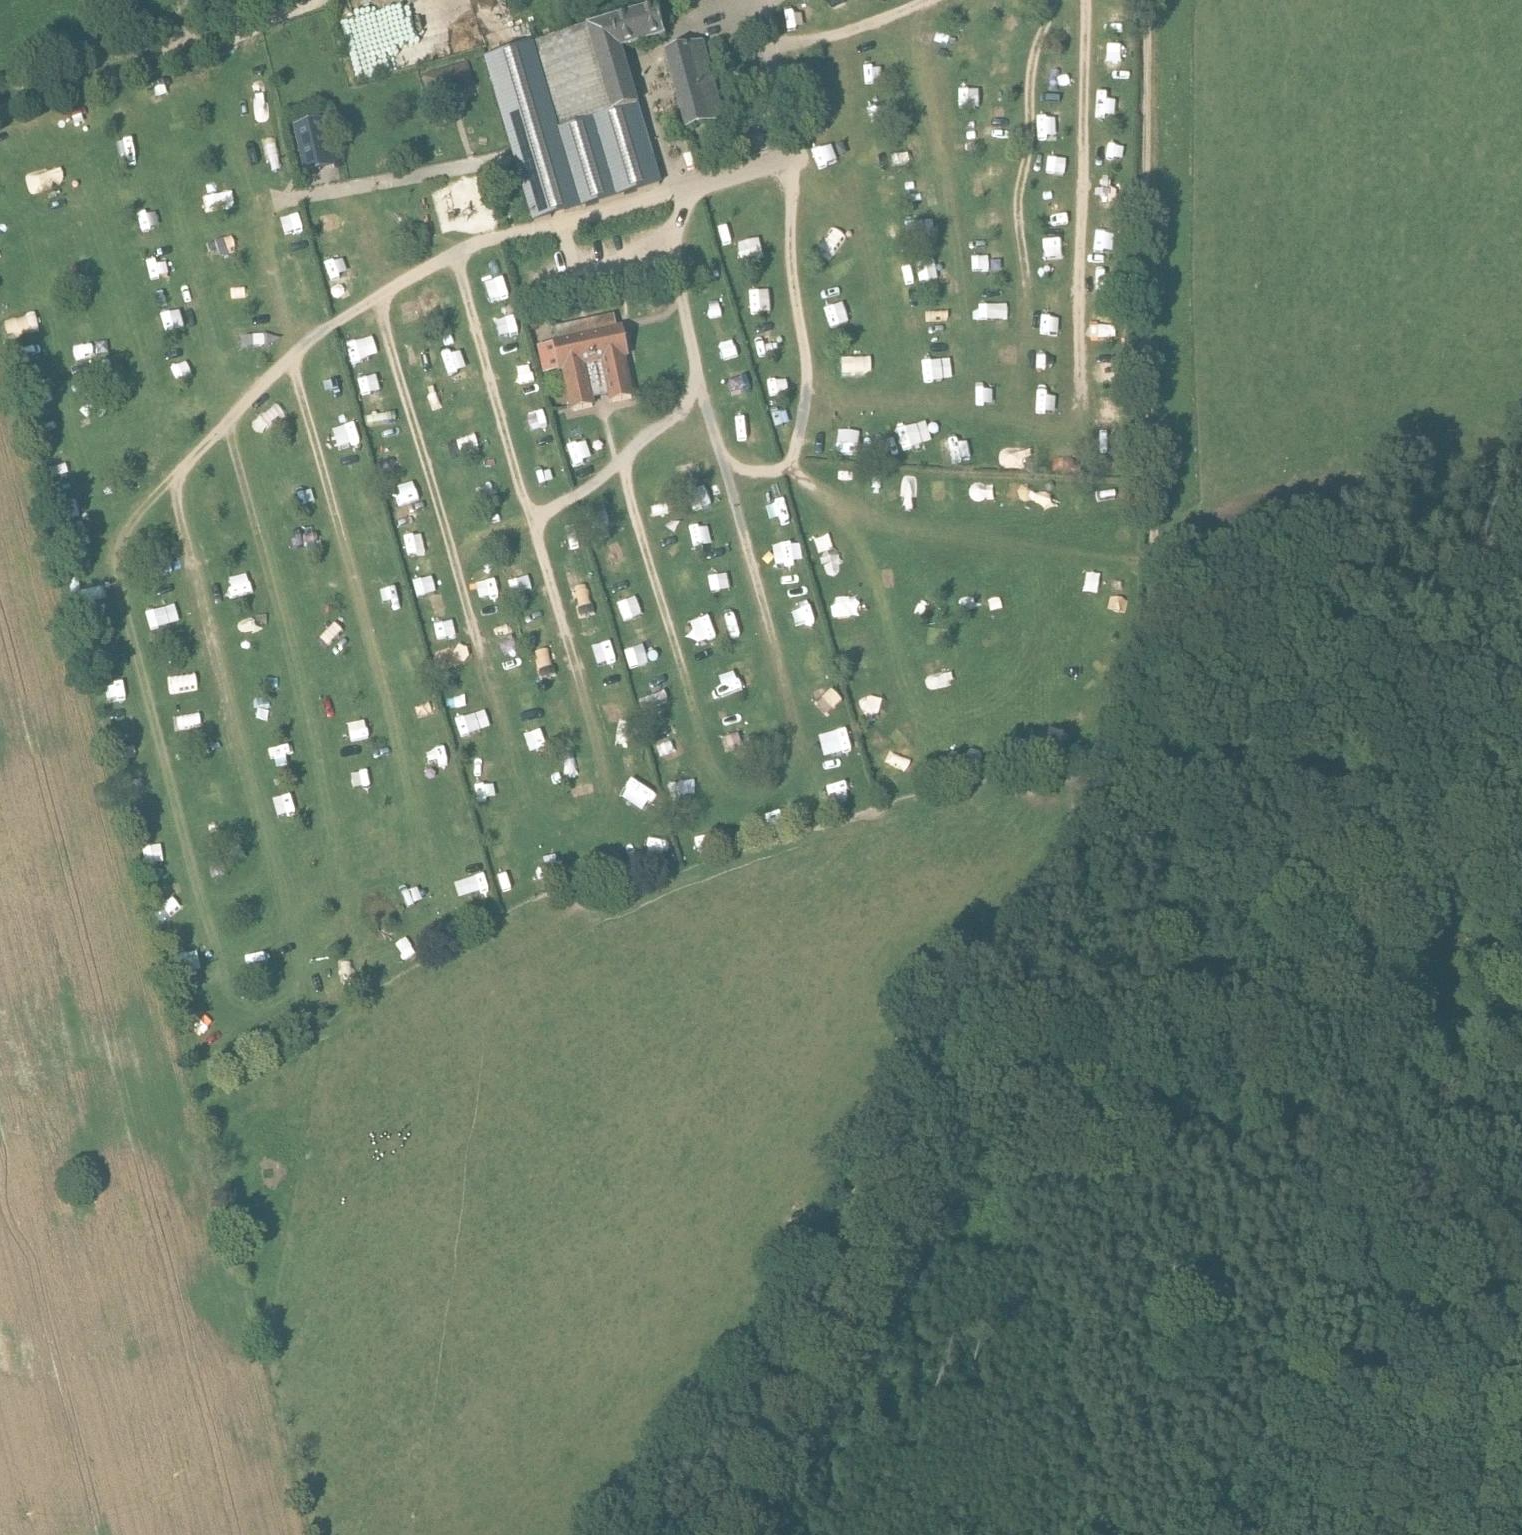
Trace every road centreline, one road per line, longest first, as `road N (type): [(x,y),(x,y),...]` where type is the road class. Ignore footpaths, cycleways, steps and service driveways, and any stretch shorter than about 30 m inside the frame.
road 1 (track): [(1155,560),(1142,676),(1114,764),(1064,869),(972,991),(958,1049),(951,1170),(895,1292),(850,1356),(782,1488)]
road 2 (track): [(1148,0),(1145,311),(1155,560)]
road 3 (track): [(1155,560),(1193,557),(1521,455)]

